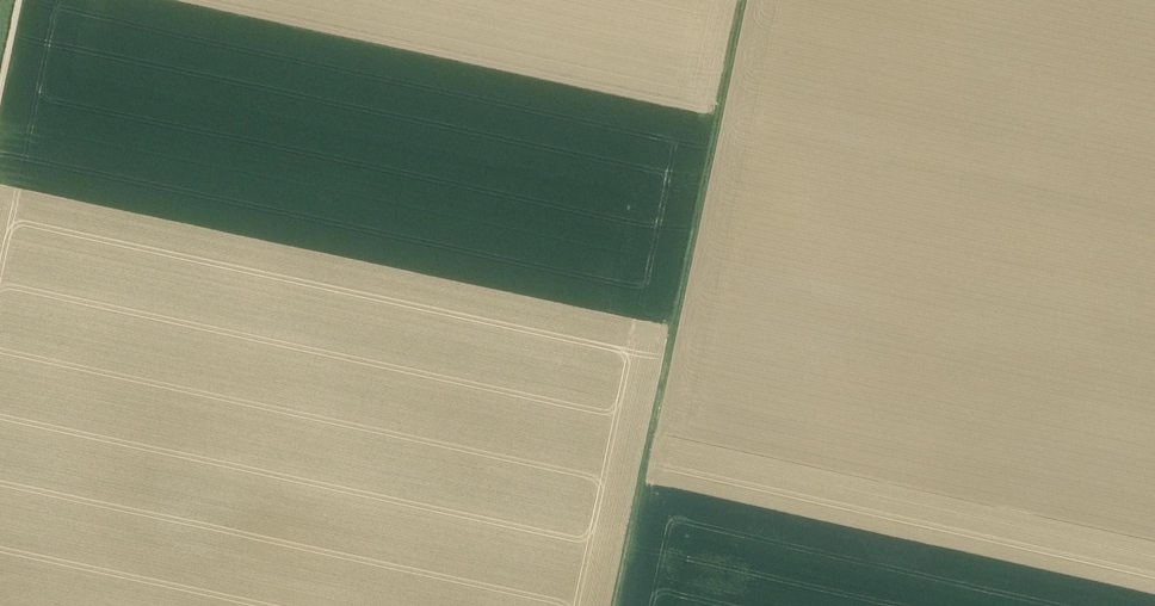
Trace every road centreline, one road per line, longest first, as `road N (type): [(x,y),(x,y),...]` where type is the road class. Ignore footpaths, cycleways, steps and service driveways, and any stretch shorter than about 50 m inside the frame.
road 1 (track): [(743,0),(613,605)]

